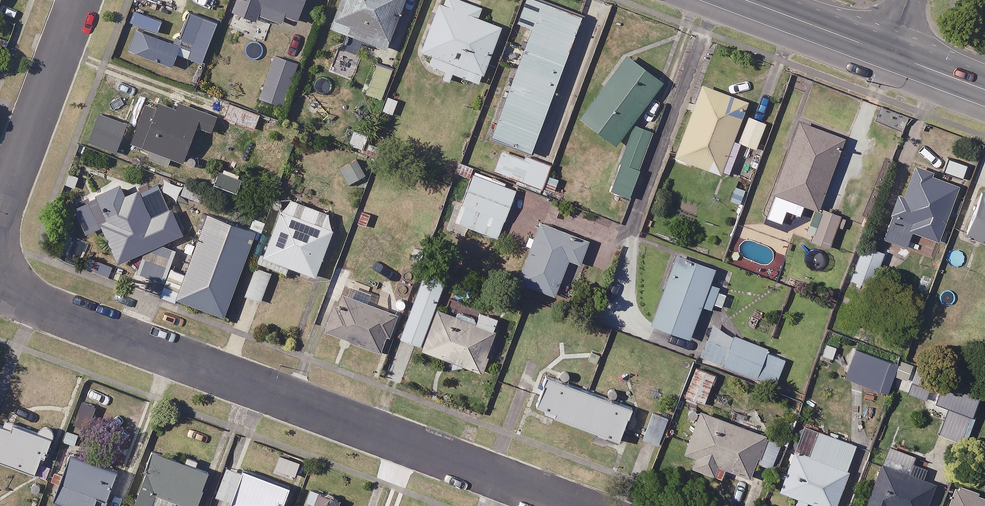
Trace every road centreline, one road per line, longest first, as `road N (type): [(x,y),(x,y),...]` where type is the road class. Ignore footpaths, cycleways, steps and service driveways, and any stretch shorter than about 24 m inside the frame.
road 1 (residential): [(0,291),(573,505)]
road 2 (residential): [(80,0),(0,220)]
road 3 (tertiary): [(744,0),(887,53)]

